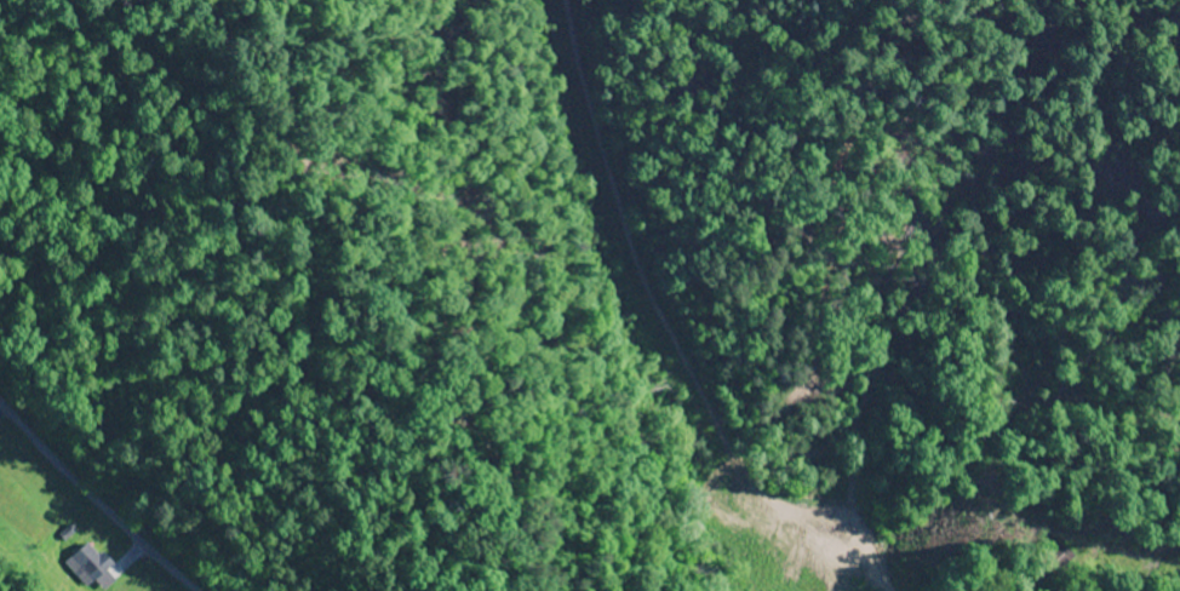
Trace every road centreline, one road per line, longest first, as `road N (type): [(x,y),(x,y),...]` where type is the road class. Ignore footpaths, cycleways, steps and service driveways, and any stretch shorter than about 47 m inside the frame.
road 1 (residential): [(205,590),(81,482),(0,396)]

